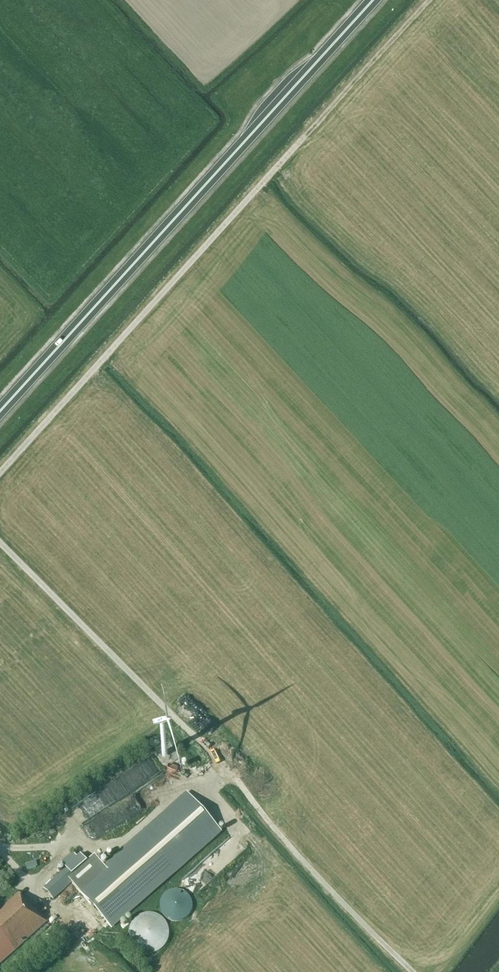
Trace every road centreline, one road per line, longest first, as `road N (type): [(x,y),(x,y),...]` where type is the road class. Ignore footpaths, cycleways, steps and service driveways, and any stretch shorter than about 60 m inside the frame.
road 1 (track): [(428,0),(0,470)]
road 2 (trunk): [(0,411),(372,0)]
road 3 (track): [(0,544),(221,763)]
road 4 (track): [(221,763),(413,971)]

